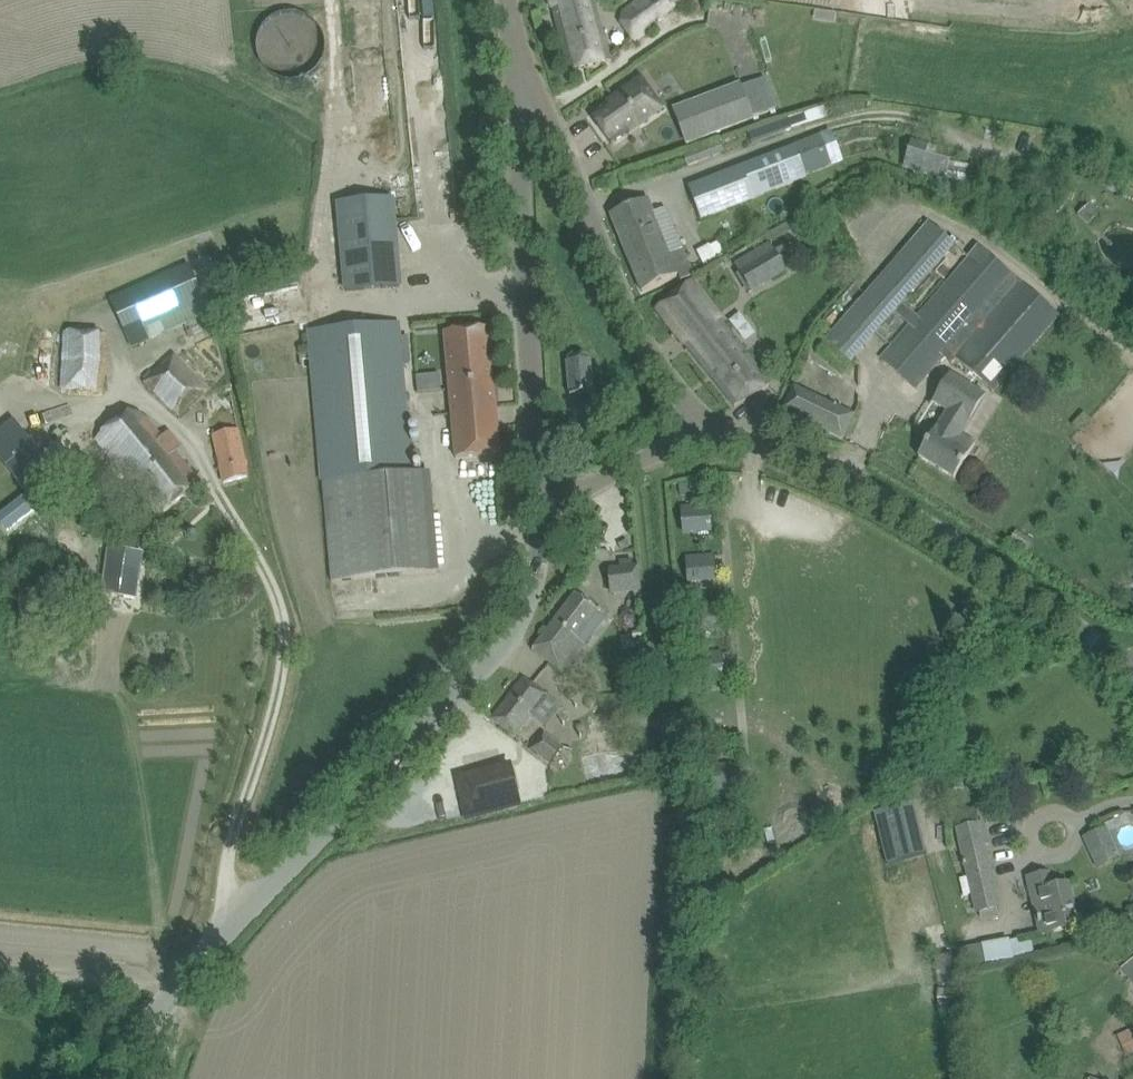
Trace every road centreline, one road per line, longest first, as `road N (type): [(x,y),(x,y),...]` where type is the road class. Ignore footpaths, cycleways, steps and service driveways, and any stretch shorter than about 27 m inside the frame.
road 1 (unclassified): [(112,1078),(497,662),(528,603),(543,514)]
road 2 (unclassified): [(1132,674),(874,484),(766,439),(704,440)]
road 3 (unclassified): [(519,28),(543,514)]
road 4 (unclassified): [(704,440),(519,28)]
road 5 (unclassified): [(543,514),(704,440)]

